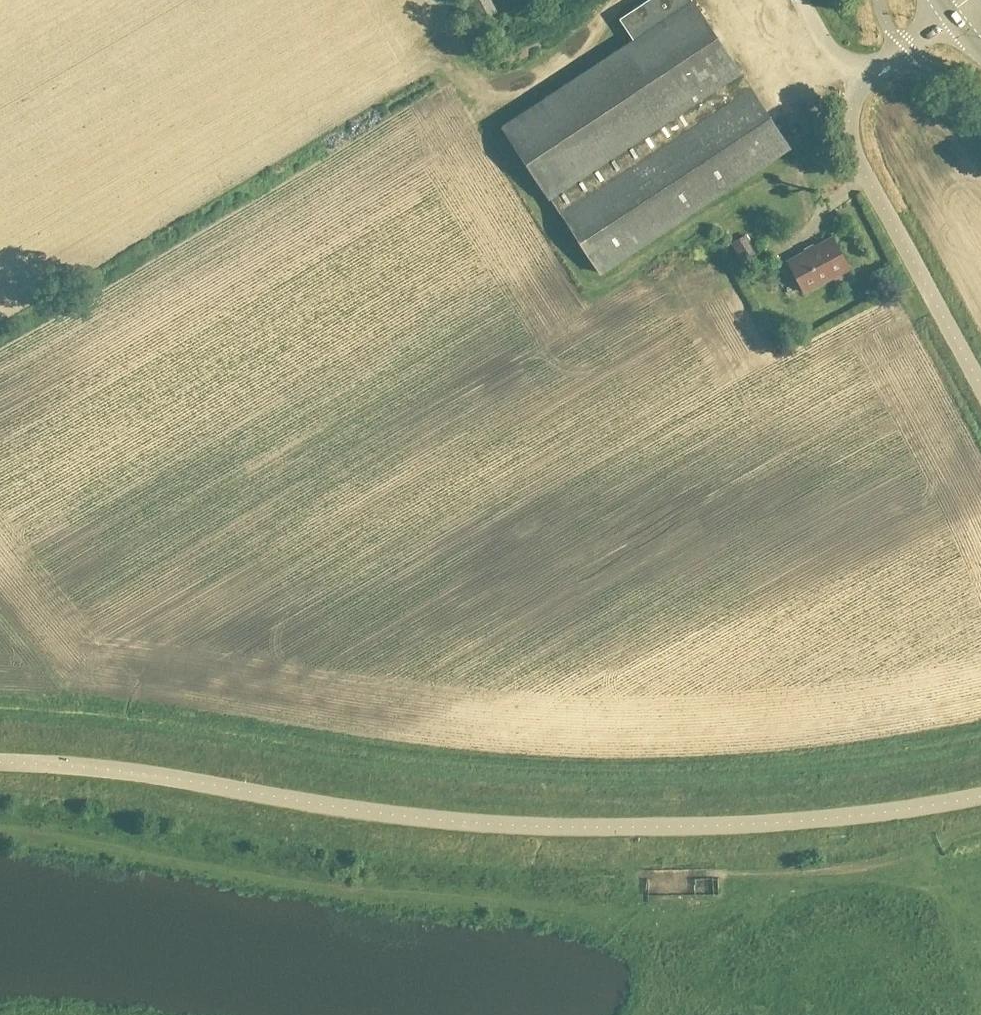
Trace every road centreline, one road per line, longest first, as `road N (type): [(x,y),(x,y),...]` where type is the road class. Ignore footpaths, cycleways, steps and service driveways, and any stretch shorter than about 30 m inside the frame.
road 1 (unclassified): [(0,763),(163,777),(361,812),(561,828),(804,822),(980,798)]
road 2 (unclassified): [(980,391),(854,149),(851,107),(871,77)]

